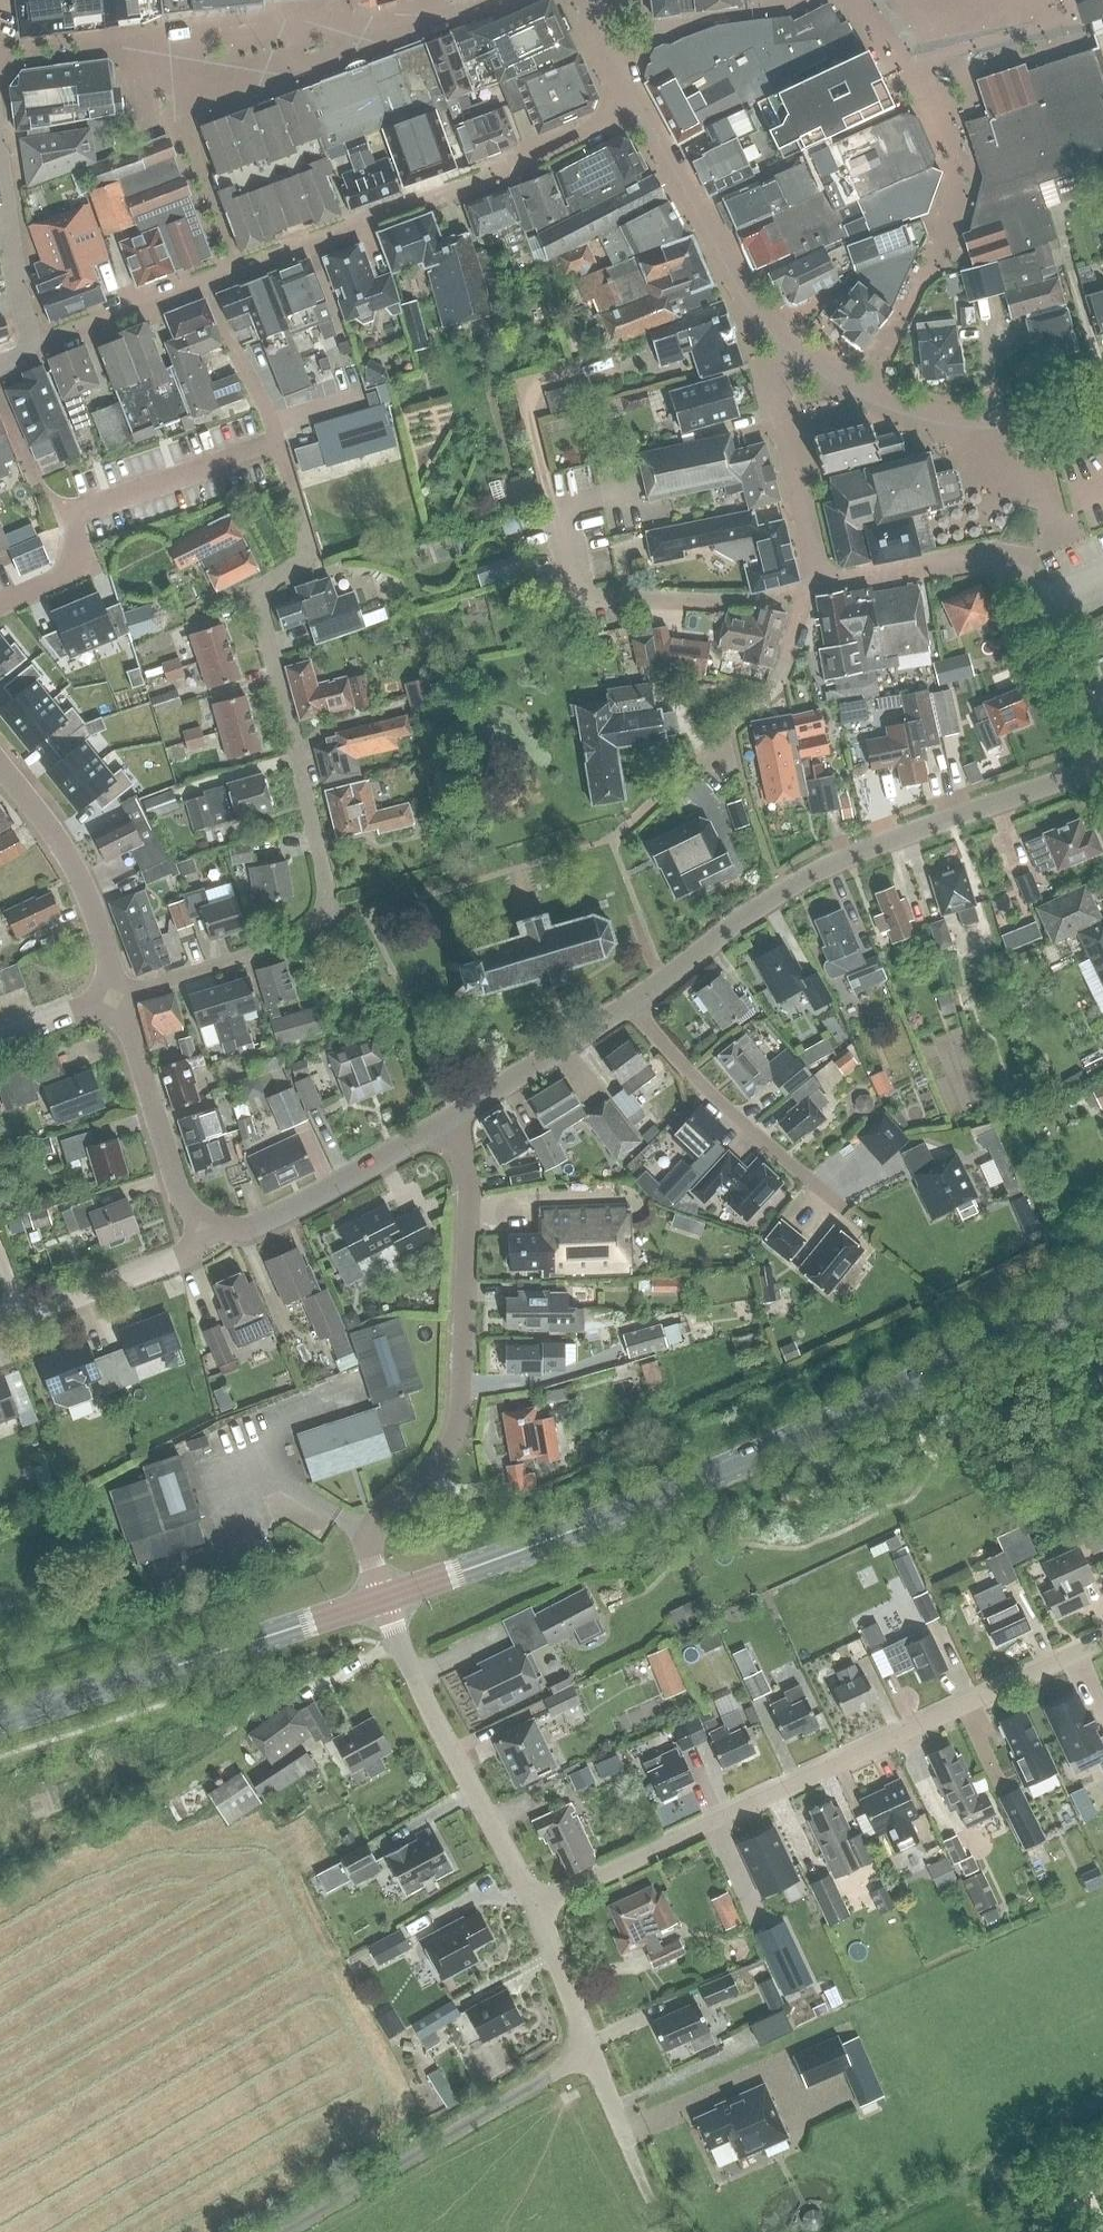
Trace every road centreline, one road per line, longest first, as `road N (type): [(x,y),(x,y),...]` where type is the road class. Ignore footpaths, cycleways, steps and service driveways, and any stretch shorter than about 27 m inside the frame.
road 1 (secondary): [(383,1597),(621,1512),(1102,1288)]
road 2 (residential): [(119,993),(310,932),(325,912),(325,880),(260,607),(304,549),(278,444)]
road 3 (residential): [(535,1907),(1102,1637)]
road 4 (residential): [(629,1007),(778,889),(1102,765)]
road 5 (residential): [(383,1597),(371,1540),(444,1460),(457,1433),(469,1188),(455,1119)]
road 6 (residential): [(641,815),(778,687),(802,599),(818,583),(999,554)]
road 7 (secondary): [(0,1718),(383,1597)]
road 8 (residential): [(0,605),(50,581),(71,553),(70,515),(278,444)]
road 9 (residential): [(535,1907),(419,1685),(383,1597)]
road 10 (residential): [(646,2183),(535,1907)]
road 11 (residential): [(837,1211),(629,1007)]
road 12 (residential): [(206,1225),(258,1225),(455,1119)]
road 13 (residential): [(119,993),(70,860),(0,766)]
road 14 (residential): [(206,1225),(174,1180),(119,993)]
road 15 (residential): [(1102,743),(1015,559),(999,554)]
road 16 (residential): [(0,167),(27,350),(0,364)]
road 17 (residential): [(22,1315),(161,1262),(188,1249),(206,1225)]
road 18 (residential): [(455,1119),(629,1007)]
road 19 (residential): [(119,993),(0,1037)]

